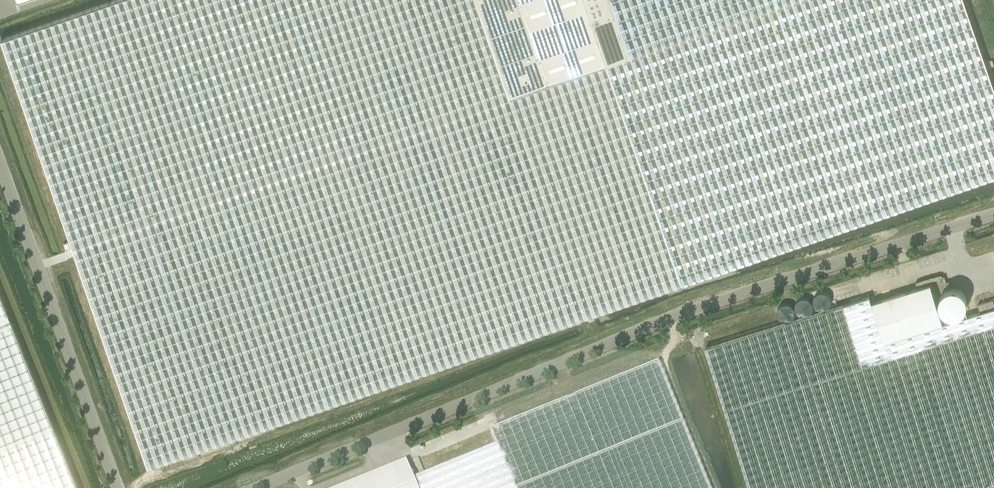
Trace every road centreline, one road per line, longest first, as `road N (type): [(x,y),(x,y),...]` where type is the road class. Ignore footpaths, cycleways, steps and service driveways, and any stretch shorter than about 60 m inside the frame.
road 1 (unclassified): [(993,215),(684,312),(257,487)]
road 2 (unclassified): [(119,487),(0,154)]
road 3 (track): [(672,317),(664,364),(714,487)]

